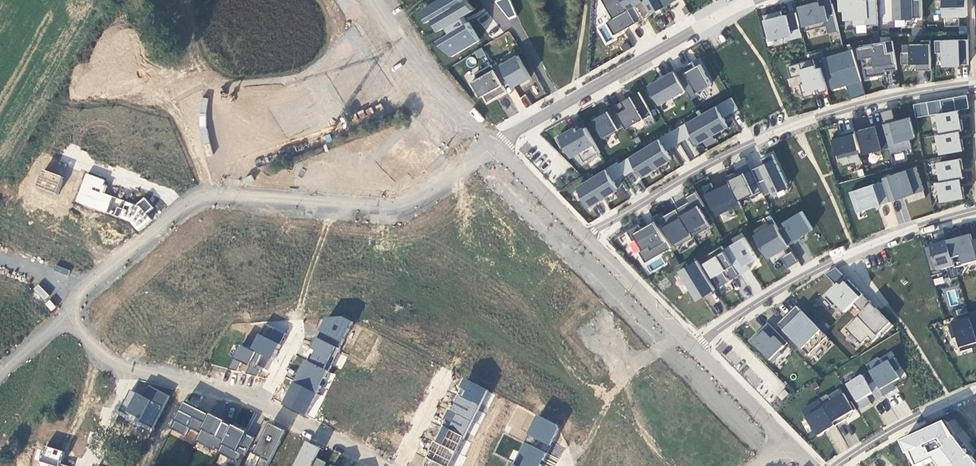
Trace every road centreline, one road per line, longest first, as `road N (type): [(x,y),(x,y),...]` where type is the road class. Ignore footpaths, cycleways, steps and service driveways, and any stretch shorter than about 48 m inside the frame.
road 1 (residential): [(589,242),(787,129),(867,103),(975,85)]
road 2 (residential): [(495,149),(396,211),(216,195),(181,208)]
road 3 (residential): [(758,0),(564,103)]
road 4 (residential): [(495,149),(431,83),(376,0)]
road 5 (residential): [(845,256),(694,346)]
road 6 (residential): [(834,465),(975,390)]
road 7 (residential): [(694,346),(589,242)]
road 8 (residential): [(259,403),(384,465)]
road 9 (residential): [(181,208),(74,296)]
road 10 (residential): [(975,210),(845,256)]
road 11 (residential): [(589,242),(495,149)]
road 12 (residential): [(784,438),(694,346)]
road 13 (residential): [(181,208),(165,193),(66,157)]
road 14 (residential): [(138,369),(259,403)]
road 15 (residential): [(564,103),(499,0)]

